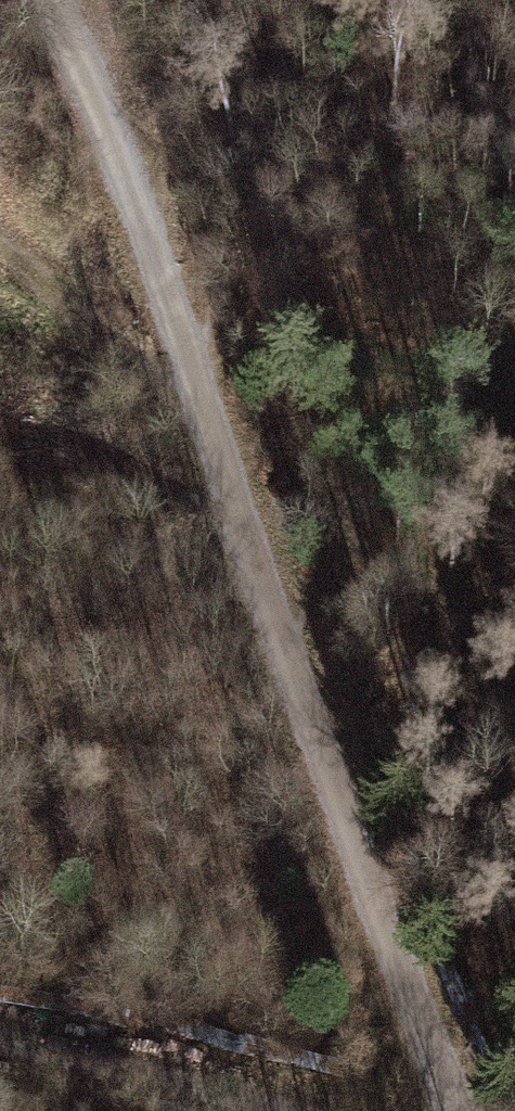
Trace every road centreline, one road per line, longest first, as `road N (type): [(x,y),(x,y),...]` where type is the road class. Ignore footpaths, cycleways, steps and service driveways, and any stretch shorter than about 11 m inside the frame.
road 1 (track): [(48,0),(149,237),(373,894),(460,1110)]
road 2 (track): [(219,437),(0,247)]
road 3 (track): [(0,1039),(266,1110)]
road 4 (track): [(251,532),(0,447)]

